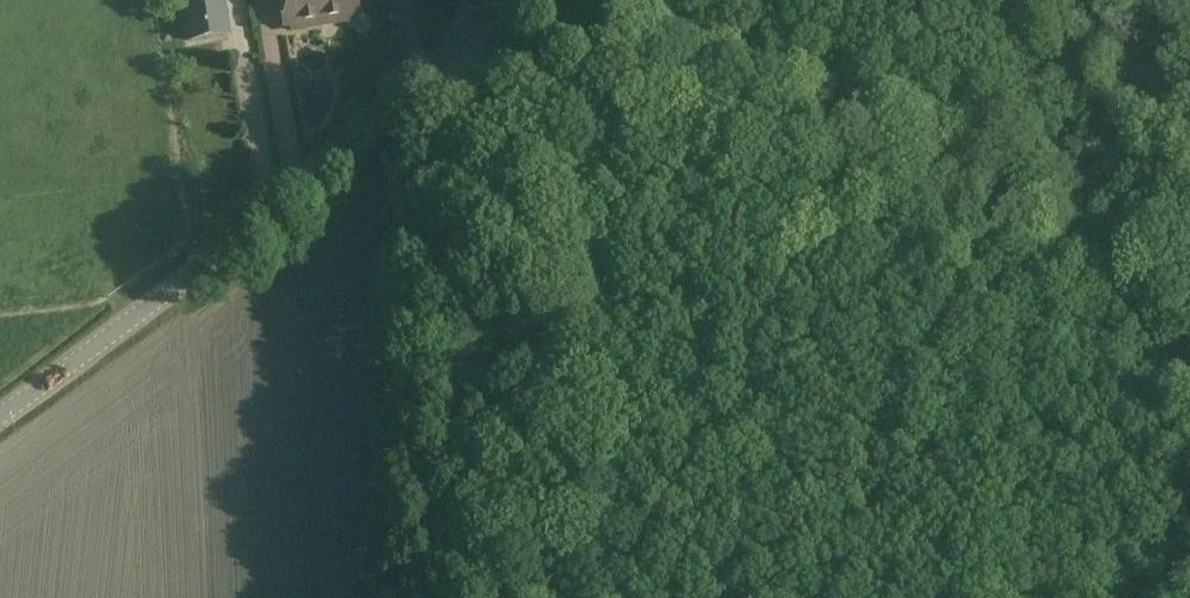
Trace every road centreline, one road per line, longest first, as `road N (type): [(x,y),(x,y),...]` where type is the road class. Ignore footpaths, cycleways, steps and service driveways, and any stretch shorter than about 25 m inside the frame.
road 1 (tertiary): [(0,420),(294,192),(468,35)]
road 2 (track): [(637,142),(761,205),(847,230),(981,246),(1189,232)]
road 3 (track): [(571,103),(605,597)]
road 4 (unclassified): [(468,35),(483,61),(571,103)]

